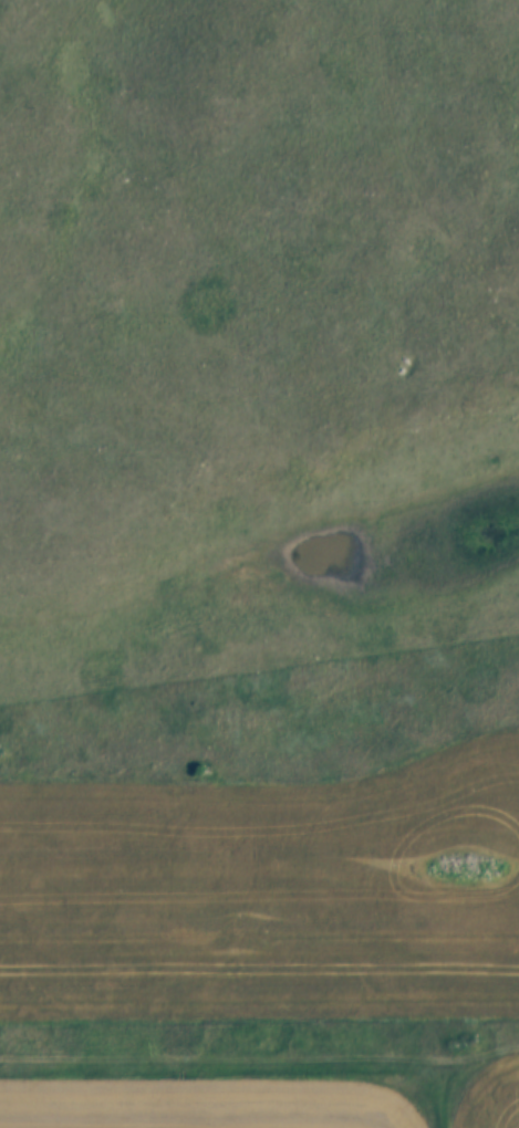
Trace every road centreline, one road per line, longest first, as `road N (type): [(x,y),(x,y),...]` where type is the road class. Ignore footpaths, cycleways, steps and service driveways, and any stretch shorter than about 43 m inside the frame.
road 1 (track): [(0,1057),(518,1050)]

